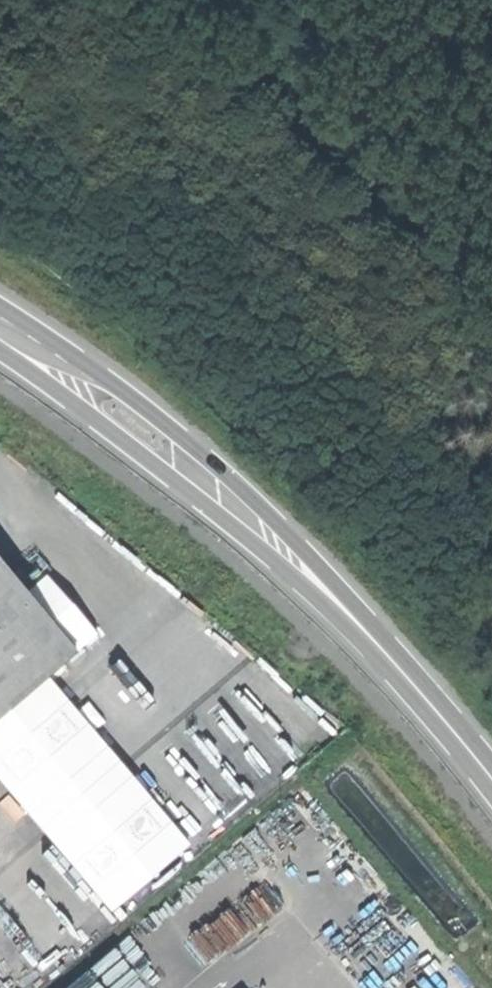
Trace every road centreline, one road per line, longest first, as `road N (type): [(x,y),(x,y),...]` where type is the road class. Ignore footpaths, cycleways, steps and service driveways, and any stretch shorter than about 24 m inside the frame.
road 1 (primary): [(382,650),(215,464),(108,382),(18,339)]
road 2 (primary): [(18,339),(54,387),(382,650)]
road 3 (primary): [(382,650),(491,779)]

